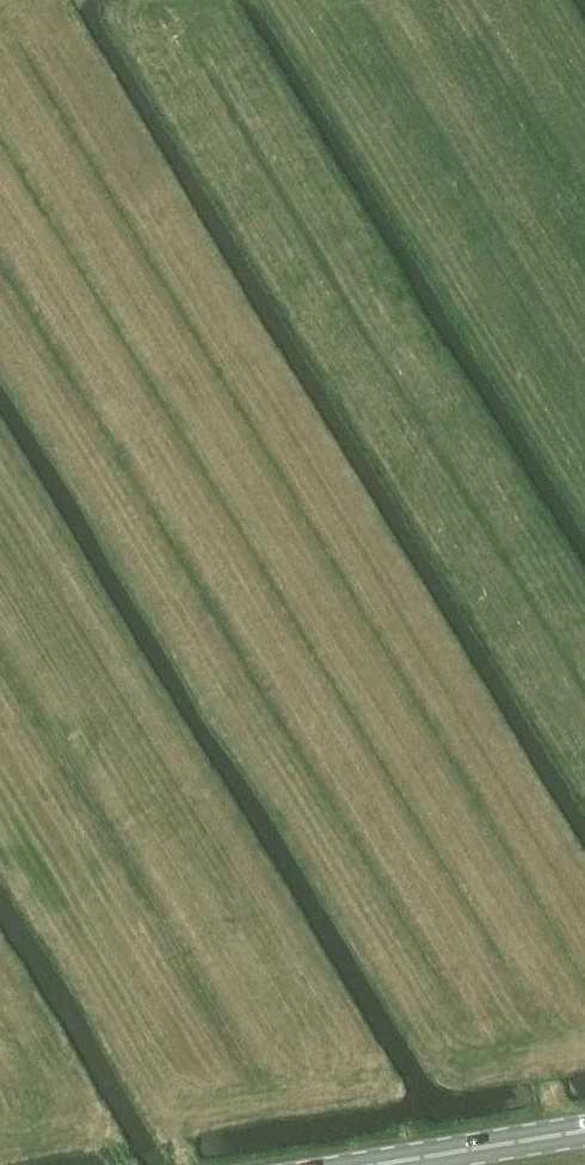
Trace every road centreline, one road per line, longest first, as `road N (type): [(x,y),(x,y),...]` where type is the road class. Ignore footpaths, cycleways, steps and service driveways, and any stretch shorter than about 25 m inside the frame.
road 1 (secondary): [(396,1164),(584,1135)]
road 2 (track): [(504,1027),(557,1107),(561,1139)]

